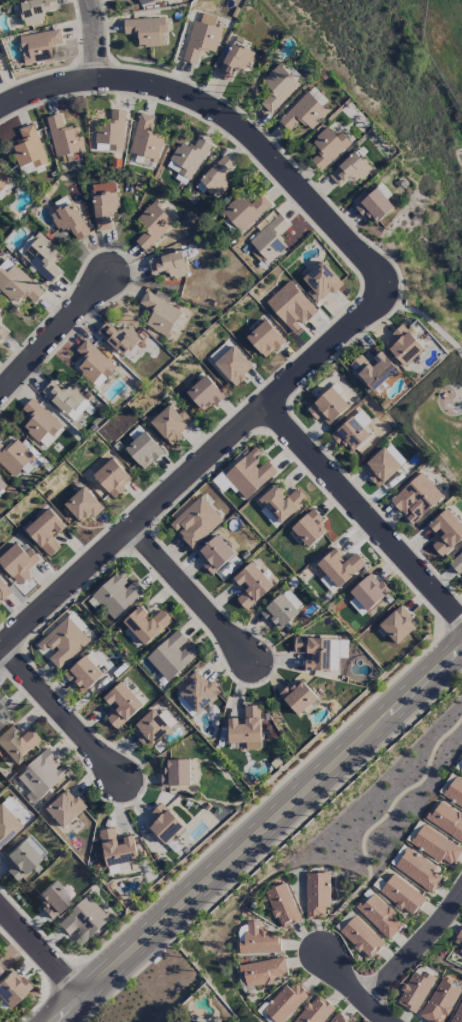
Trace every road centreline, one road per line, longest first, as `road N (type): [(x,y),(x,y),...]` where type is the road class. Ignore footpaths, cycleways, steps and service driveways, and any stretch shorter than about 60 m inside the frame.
road 1 (residential): [(0,653),(380,309),(388,282),(369,262)]
road 2 (secondary): [(57,1021),(461,652)]
road 3 (residential): [(0,110),(22,96),(97,78),(164,87),(227,117),(369,262)]
road 4 (residential): [(268,411),(461,625)]
road 5 (residential): [(123,780),(1,652)]
road 6 (residential): [(252,660),(134,532)]
road 7 (residential): [(0,392),(111,278)]
road 8 (residential): [(362,1001),(461,895)]
road 9 (residential): [(82,998),(0,909)]

